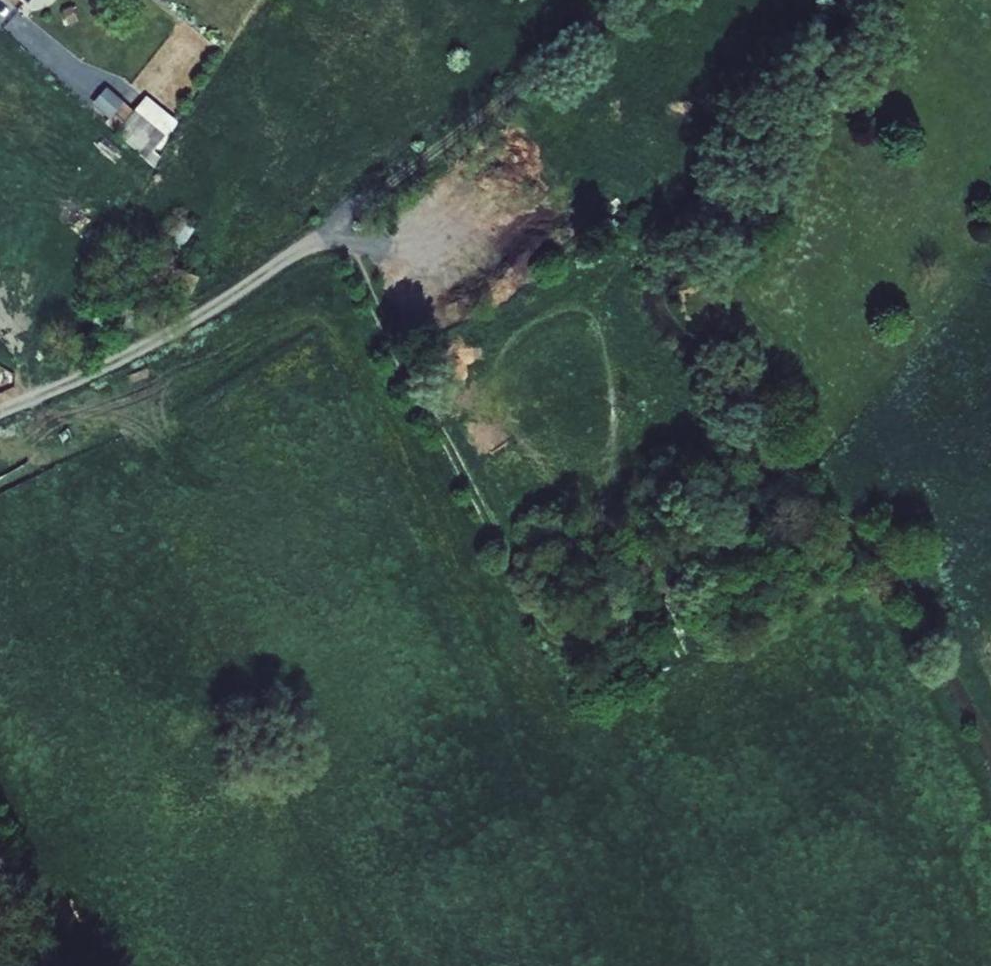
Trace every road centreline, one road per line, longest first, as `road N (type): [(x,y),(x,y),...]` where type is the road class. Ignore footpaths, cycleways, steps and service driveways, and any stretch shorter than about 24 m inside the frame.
road 1 (track): [(0,413),(105,366),(266,275),(500,102),(618,0)]
road 2 (track): [(49,965),(0,848)]

